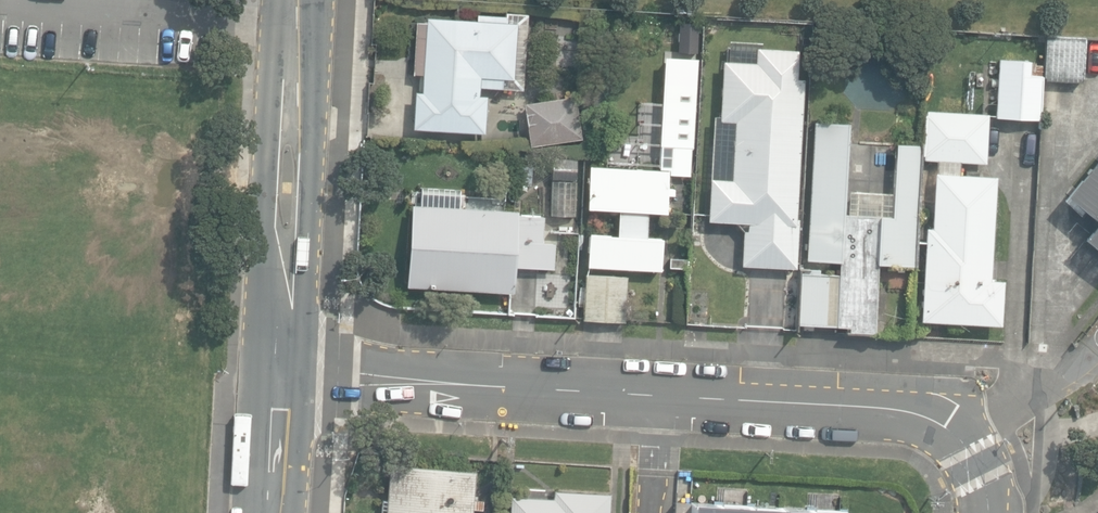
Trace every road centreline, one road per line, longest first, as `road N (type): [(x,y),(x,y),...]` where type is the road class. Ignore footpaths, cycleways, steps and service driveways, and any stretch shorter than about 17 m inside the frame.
road 1 (residential): [(990,512),(980,464),(964,440),(909,411),(277,374)]
road 2 (secondary): [(297,0),(277,374)]
road 3 (secondary): [(277,374),(269,512)]

